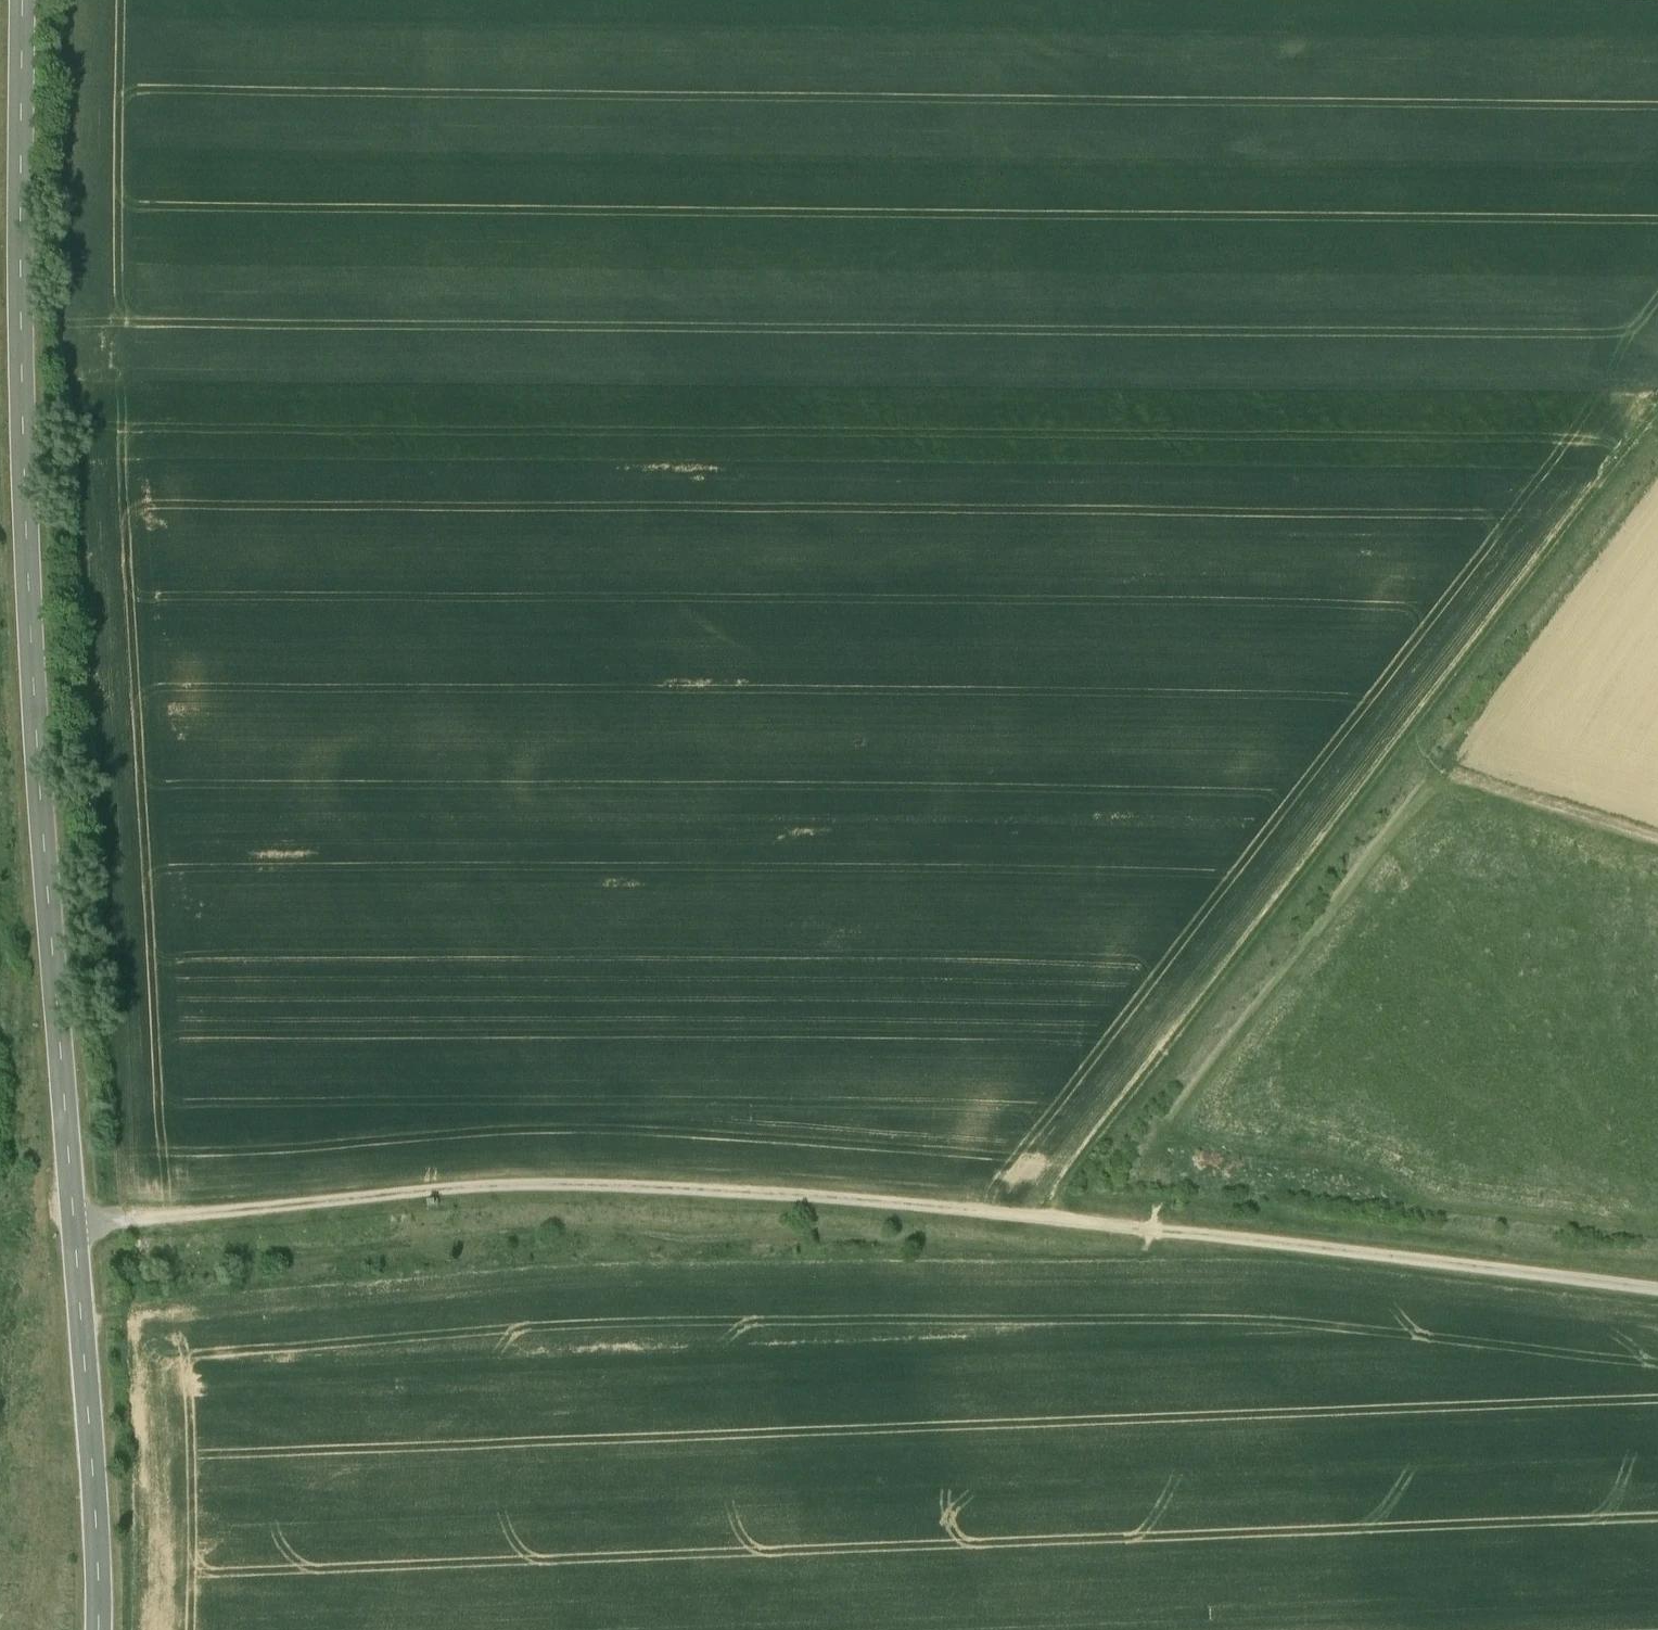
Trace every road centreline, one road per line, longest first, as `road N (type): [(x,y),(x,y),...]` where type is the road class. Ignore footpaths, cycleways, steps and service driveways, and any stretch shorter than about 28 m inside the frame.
road 1 (track): [(1657,1288),(879,1200),(643,1186),(519,1183),(78,1224)]
road 2 (track): [(1388,750),(1054,1192),(1052,1219)]
road 3 (track): [(1388,750),(1657,409)]
road 4 (track): [(1657,836),(1388,750)]

